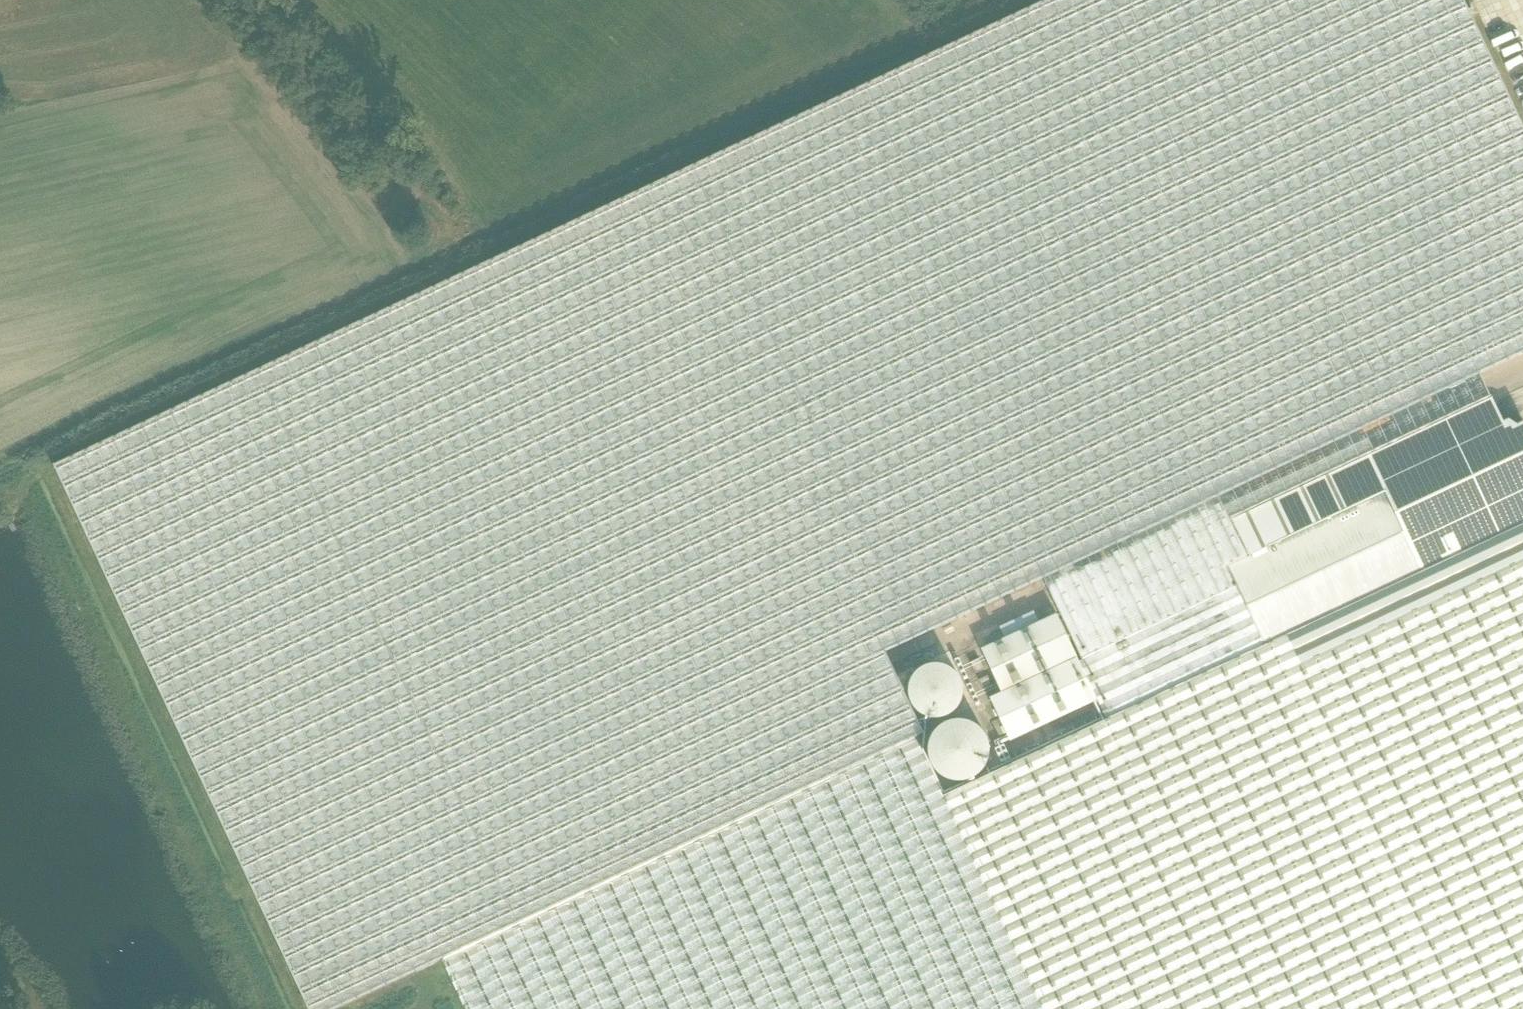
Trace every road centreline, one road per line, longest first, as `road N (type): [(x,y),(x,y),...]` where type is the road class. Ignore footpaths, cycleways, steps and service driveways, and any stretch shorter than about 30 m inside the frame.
road 1 (track): [(238,0),(453,250)]

